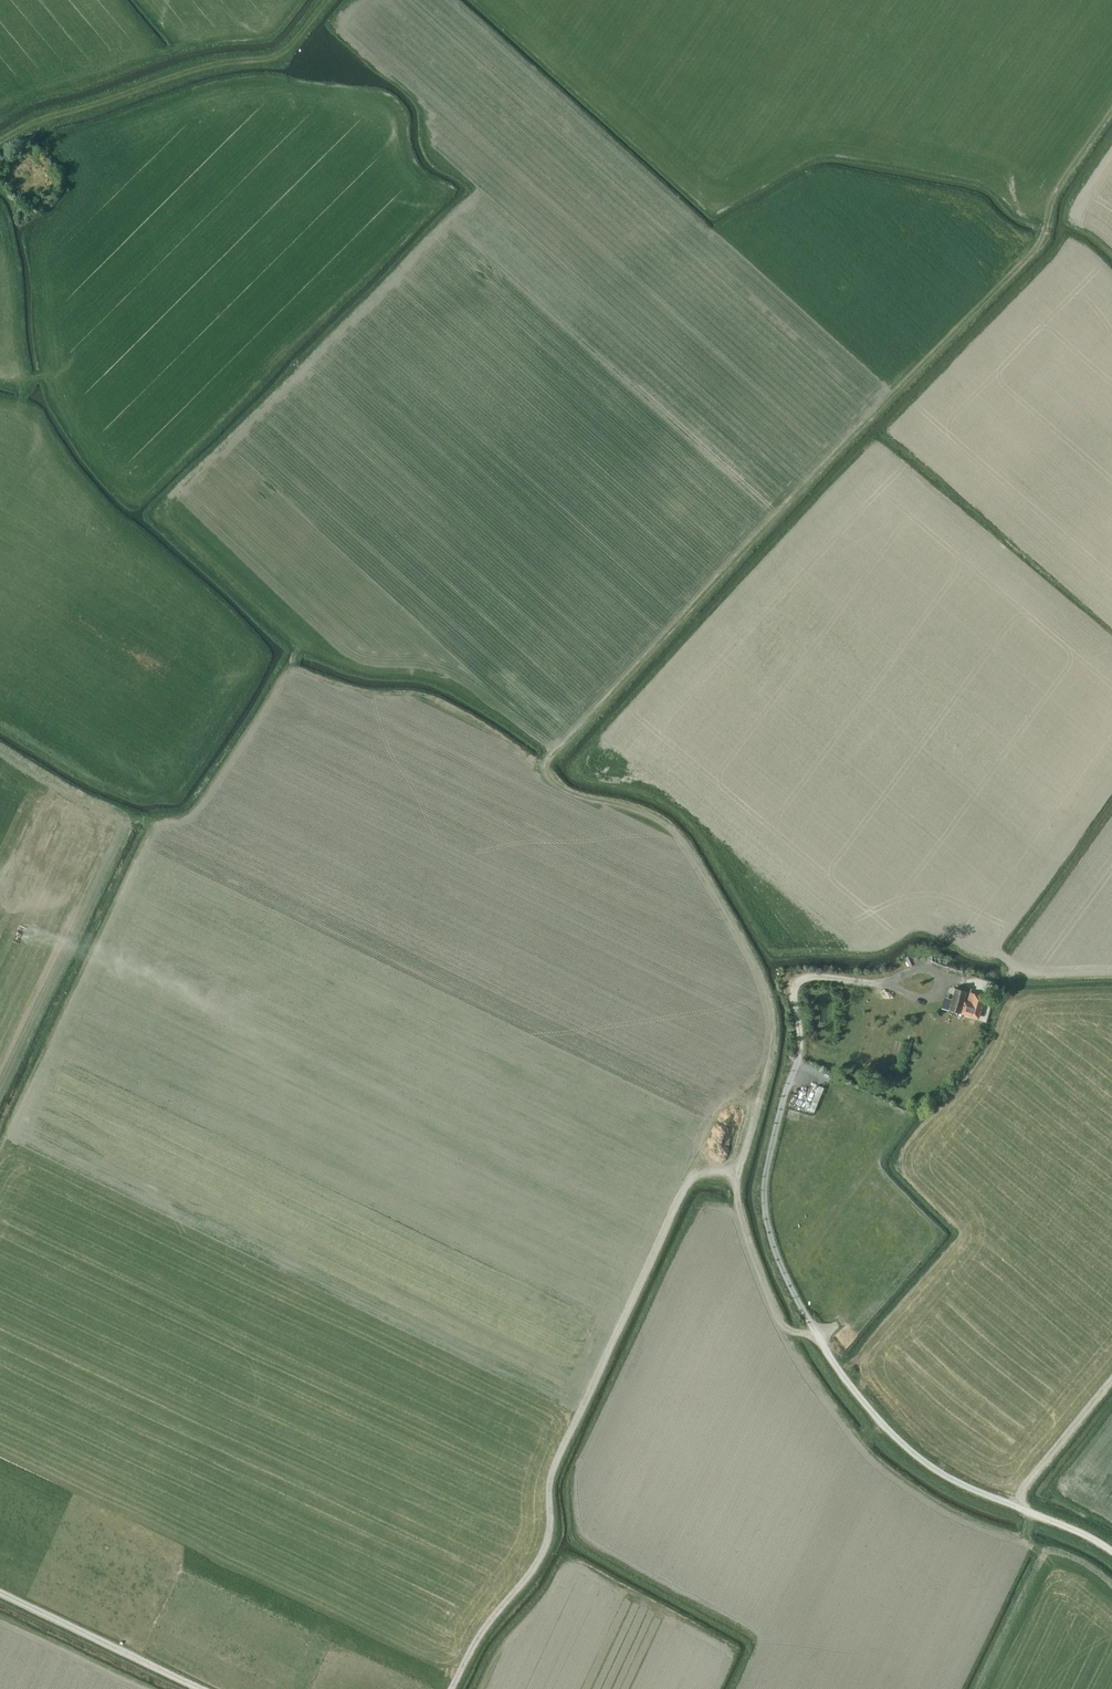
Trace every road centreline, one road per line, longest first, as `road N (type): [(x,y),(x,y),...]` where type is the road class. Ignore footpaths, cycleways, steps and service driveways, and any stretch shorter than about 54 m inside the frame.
road 1 (unclassified): [(1111,1550),(932,1467),(883,1424),(817,1336)]
road 2 (track): [(327,0),(278,55),(208,62),(30,123),(0,141)]

